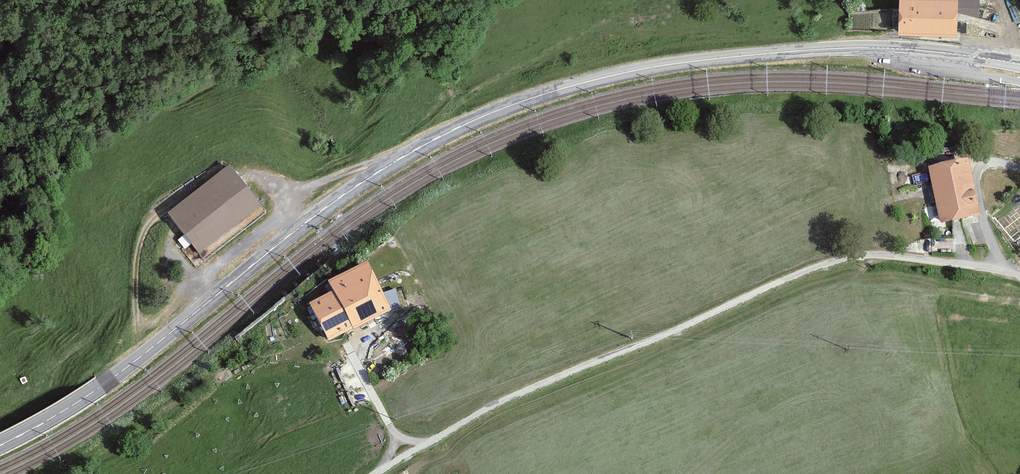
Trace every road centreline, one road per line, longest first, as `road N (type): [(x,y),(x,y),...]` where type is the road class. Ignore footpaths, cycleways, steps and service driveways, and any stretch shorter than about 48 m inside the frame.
road 1 (primary): [(0,445),(103,385),(353,189),(463,125),(561,89),(667,65),(891,48)]
road 2 (unclassified): [(380,473),(486,410),(823,266),(892,257),(1019,276)]
road 3 (unclassified): [(891,48),(971,76),(1019,81)]
road 4 (primary): [(891,48),(1019,64)]

